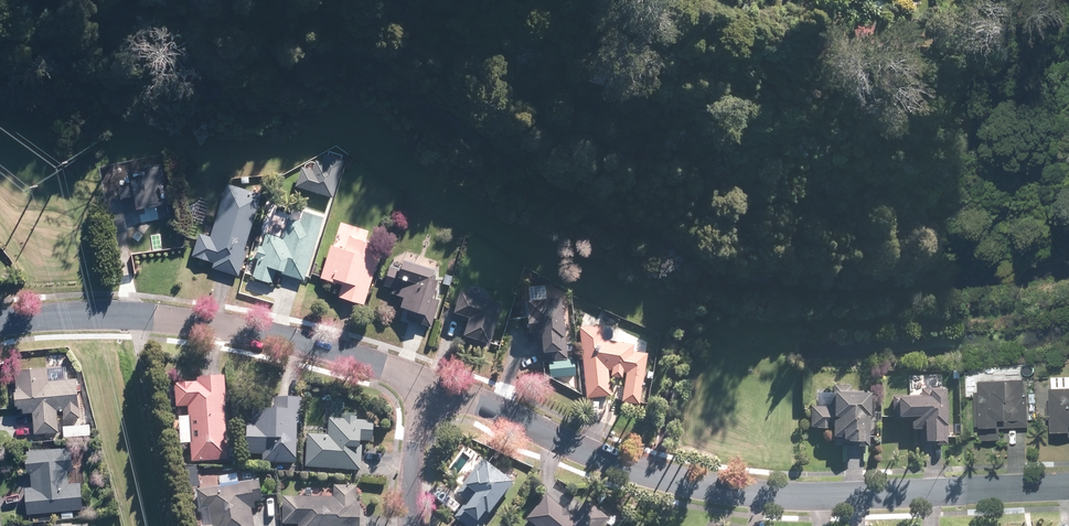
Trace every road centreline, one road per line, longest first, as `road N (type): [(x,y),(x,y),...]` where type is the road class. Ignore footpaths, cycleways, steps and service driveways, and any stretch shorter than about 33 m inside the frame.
road 1 (residential): [(432,385),(638,471),(689,484),(767,495),(1068,487)]
road 2 (residential): [(0,323),(182,319),(285,339),(432,385)]
road 3 (residential): [(412,525),(411,472),(432,385)]

